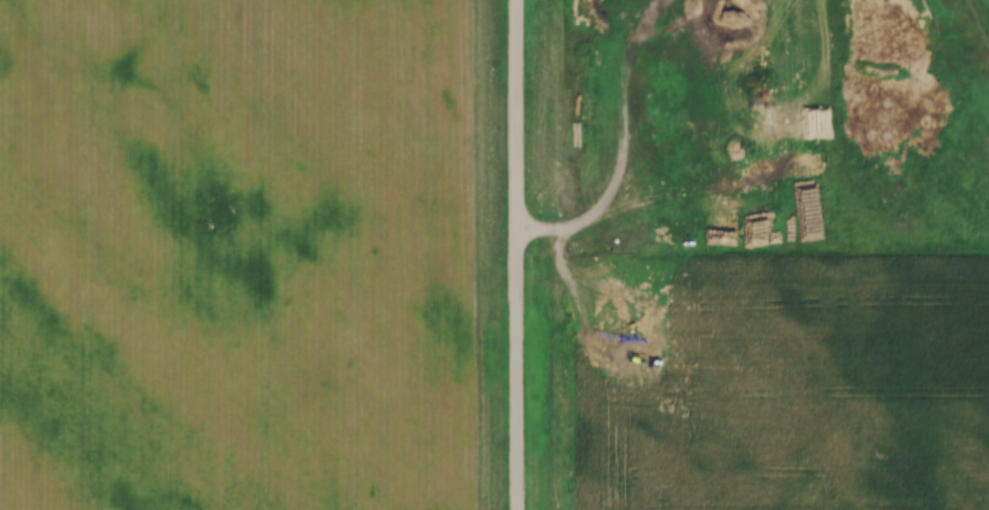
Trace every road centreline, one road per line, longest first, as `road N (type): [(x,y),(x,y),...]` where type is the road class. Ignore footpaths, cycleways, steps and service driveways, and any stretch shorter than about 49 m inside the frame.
road 1 (residential): [(519,509),(519,0)]

